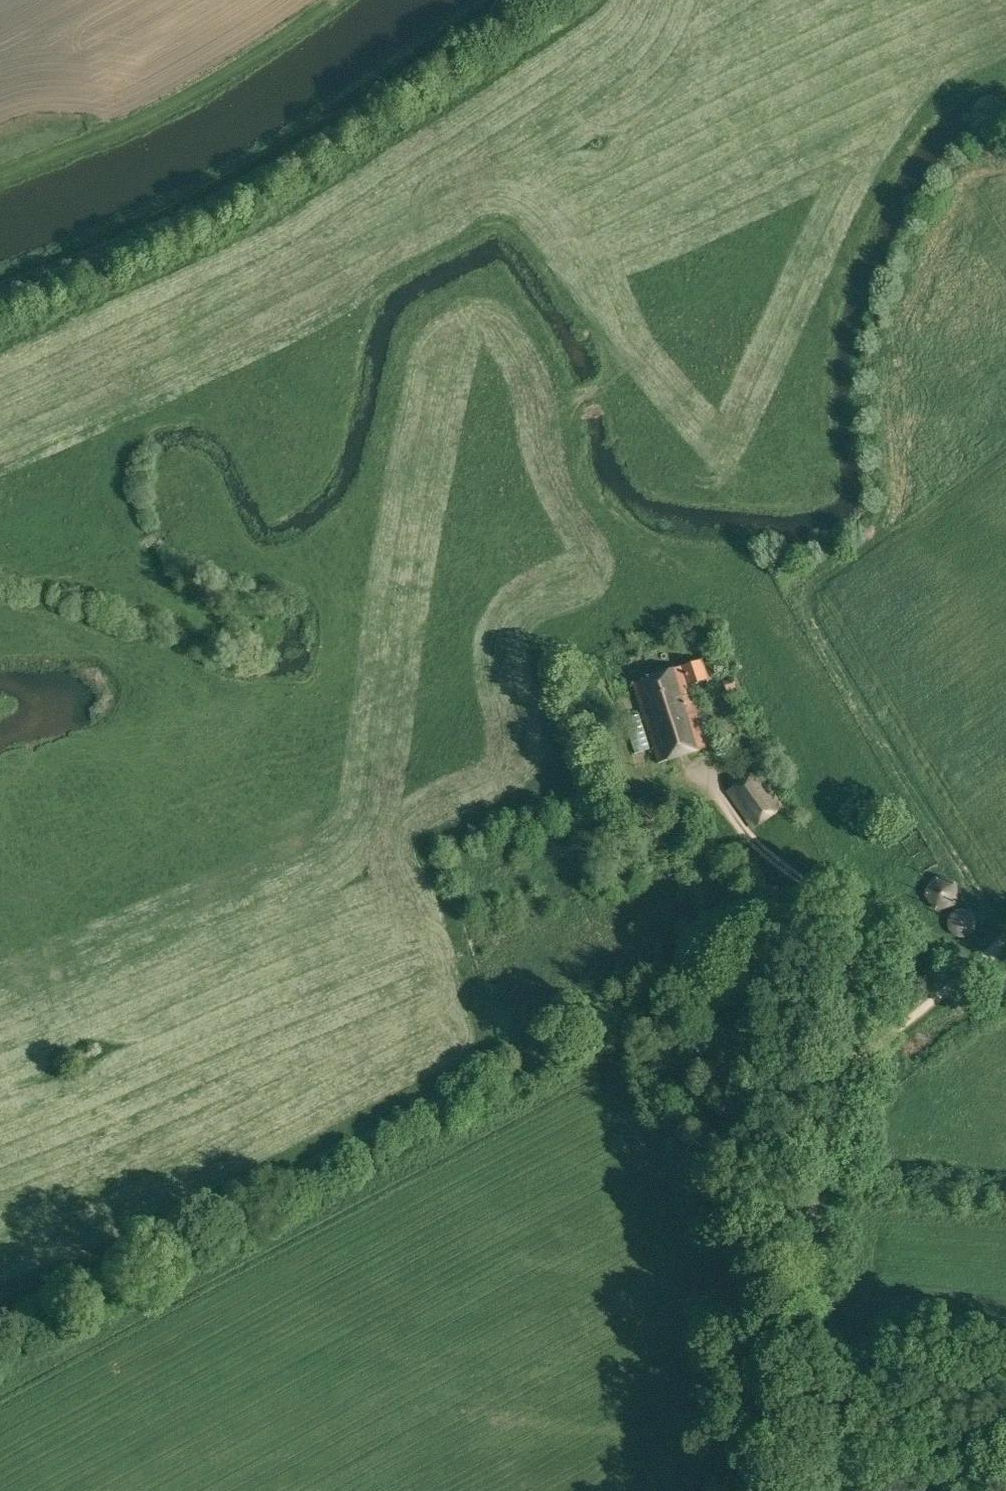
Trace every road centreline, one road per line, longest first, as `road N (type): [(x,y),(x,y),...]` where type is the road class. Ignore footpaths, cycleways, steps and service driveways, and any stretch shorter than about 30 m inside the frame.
road 1 (track): [(770,1473),(839,1074),(1005,942)]

